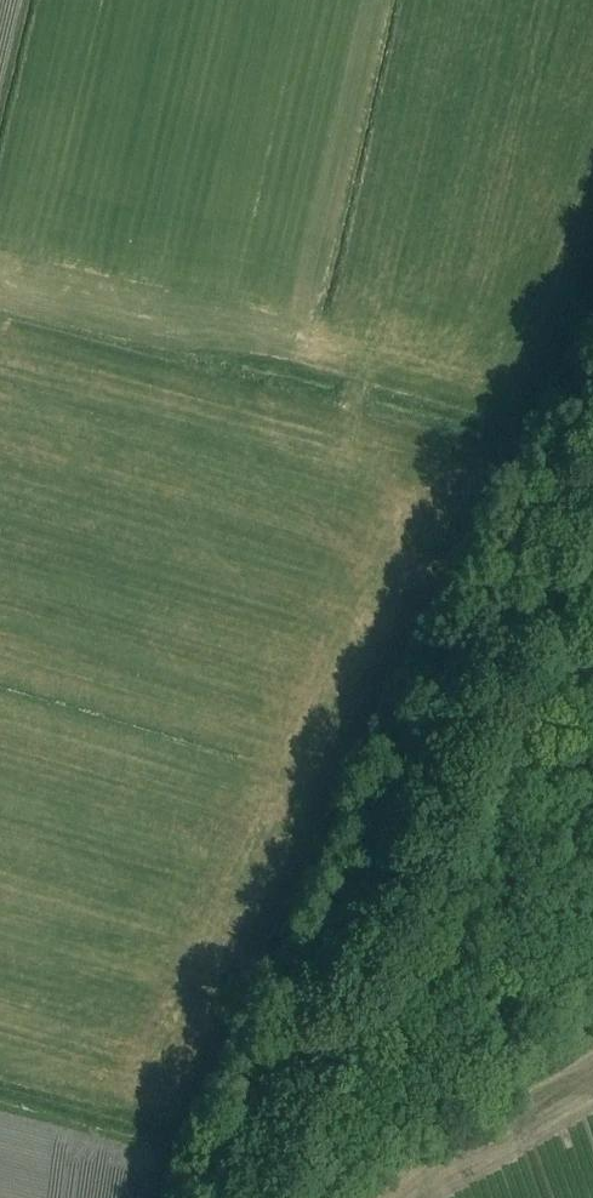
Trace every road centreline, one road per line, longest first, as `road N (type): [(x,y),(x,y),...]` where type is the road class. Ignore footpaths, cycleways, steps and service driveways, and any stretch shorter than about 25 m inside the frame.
road 1 (unclassified): [(261,1197),(592,481)]

